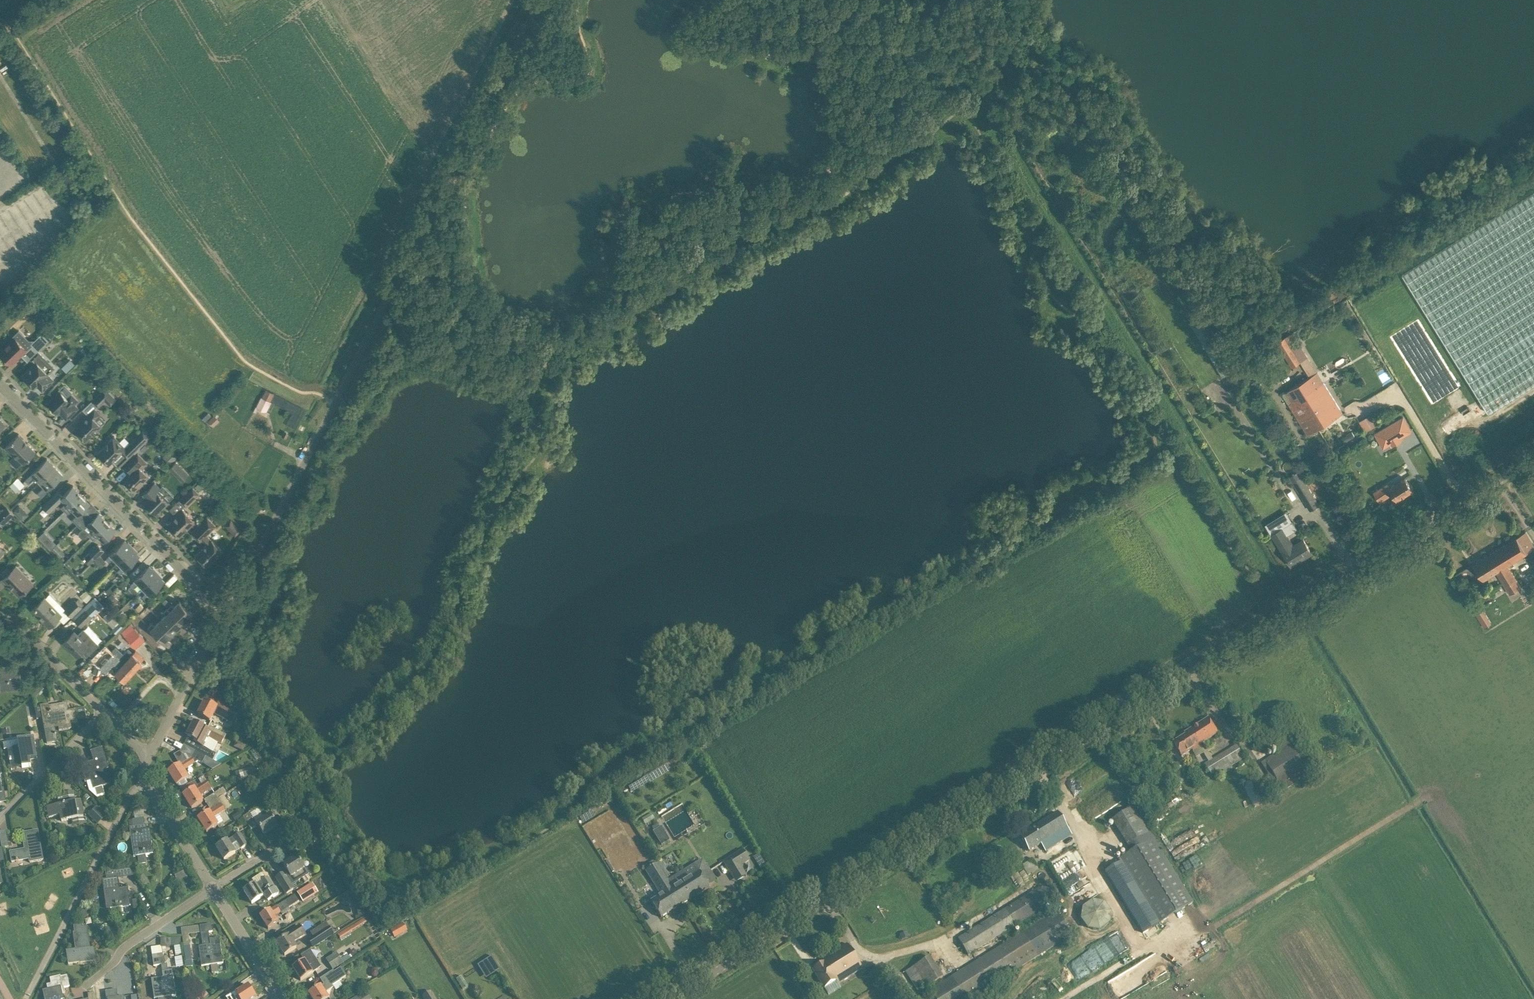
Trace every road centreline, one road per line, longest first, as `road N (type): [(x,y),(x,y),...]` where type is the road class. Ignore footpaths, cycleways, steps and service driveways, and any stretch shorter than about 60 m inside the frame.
road 1 (tertiary): [(673,998),(1533,458)]
road 2 (unclassified): [(227,619),(541,0)]
road 3 (residential): [(227,619),(0,385)]
road 4 (residential): [(24,998),(132,794),(146,782)]
road 5 (residential): [(85,986),(213,889)]
road 6 (residential): [(0,823),(106,713)]
road 7 (residential): [(106,713),(8,616)]
road 8 (unclassified): [(282,998),(213,889)]
road 9 (unclassified): [(213,889),(146,782)]

